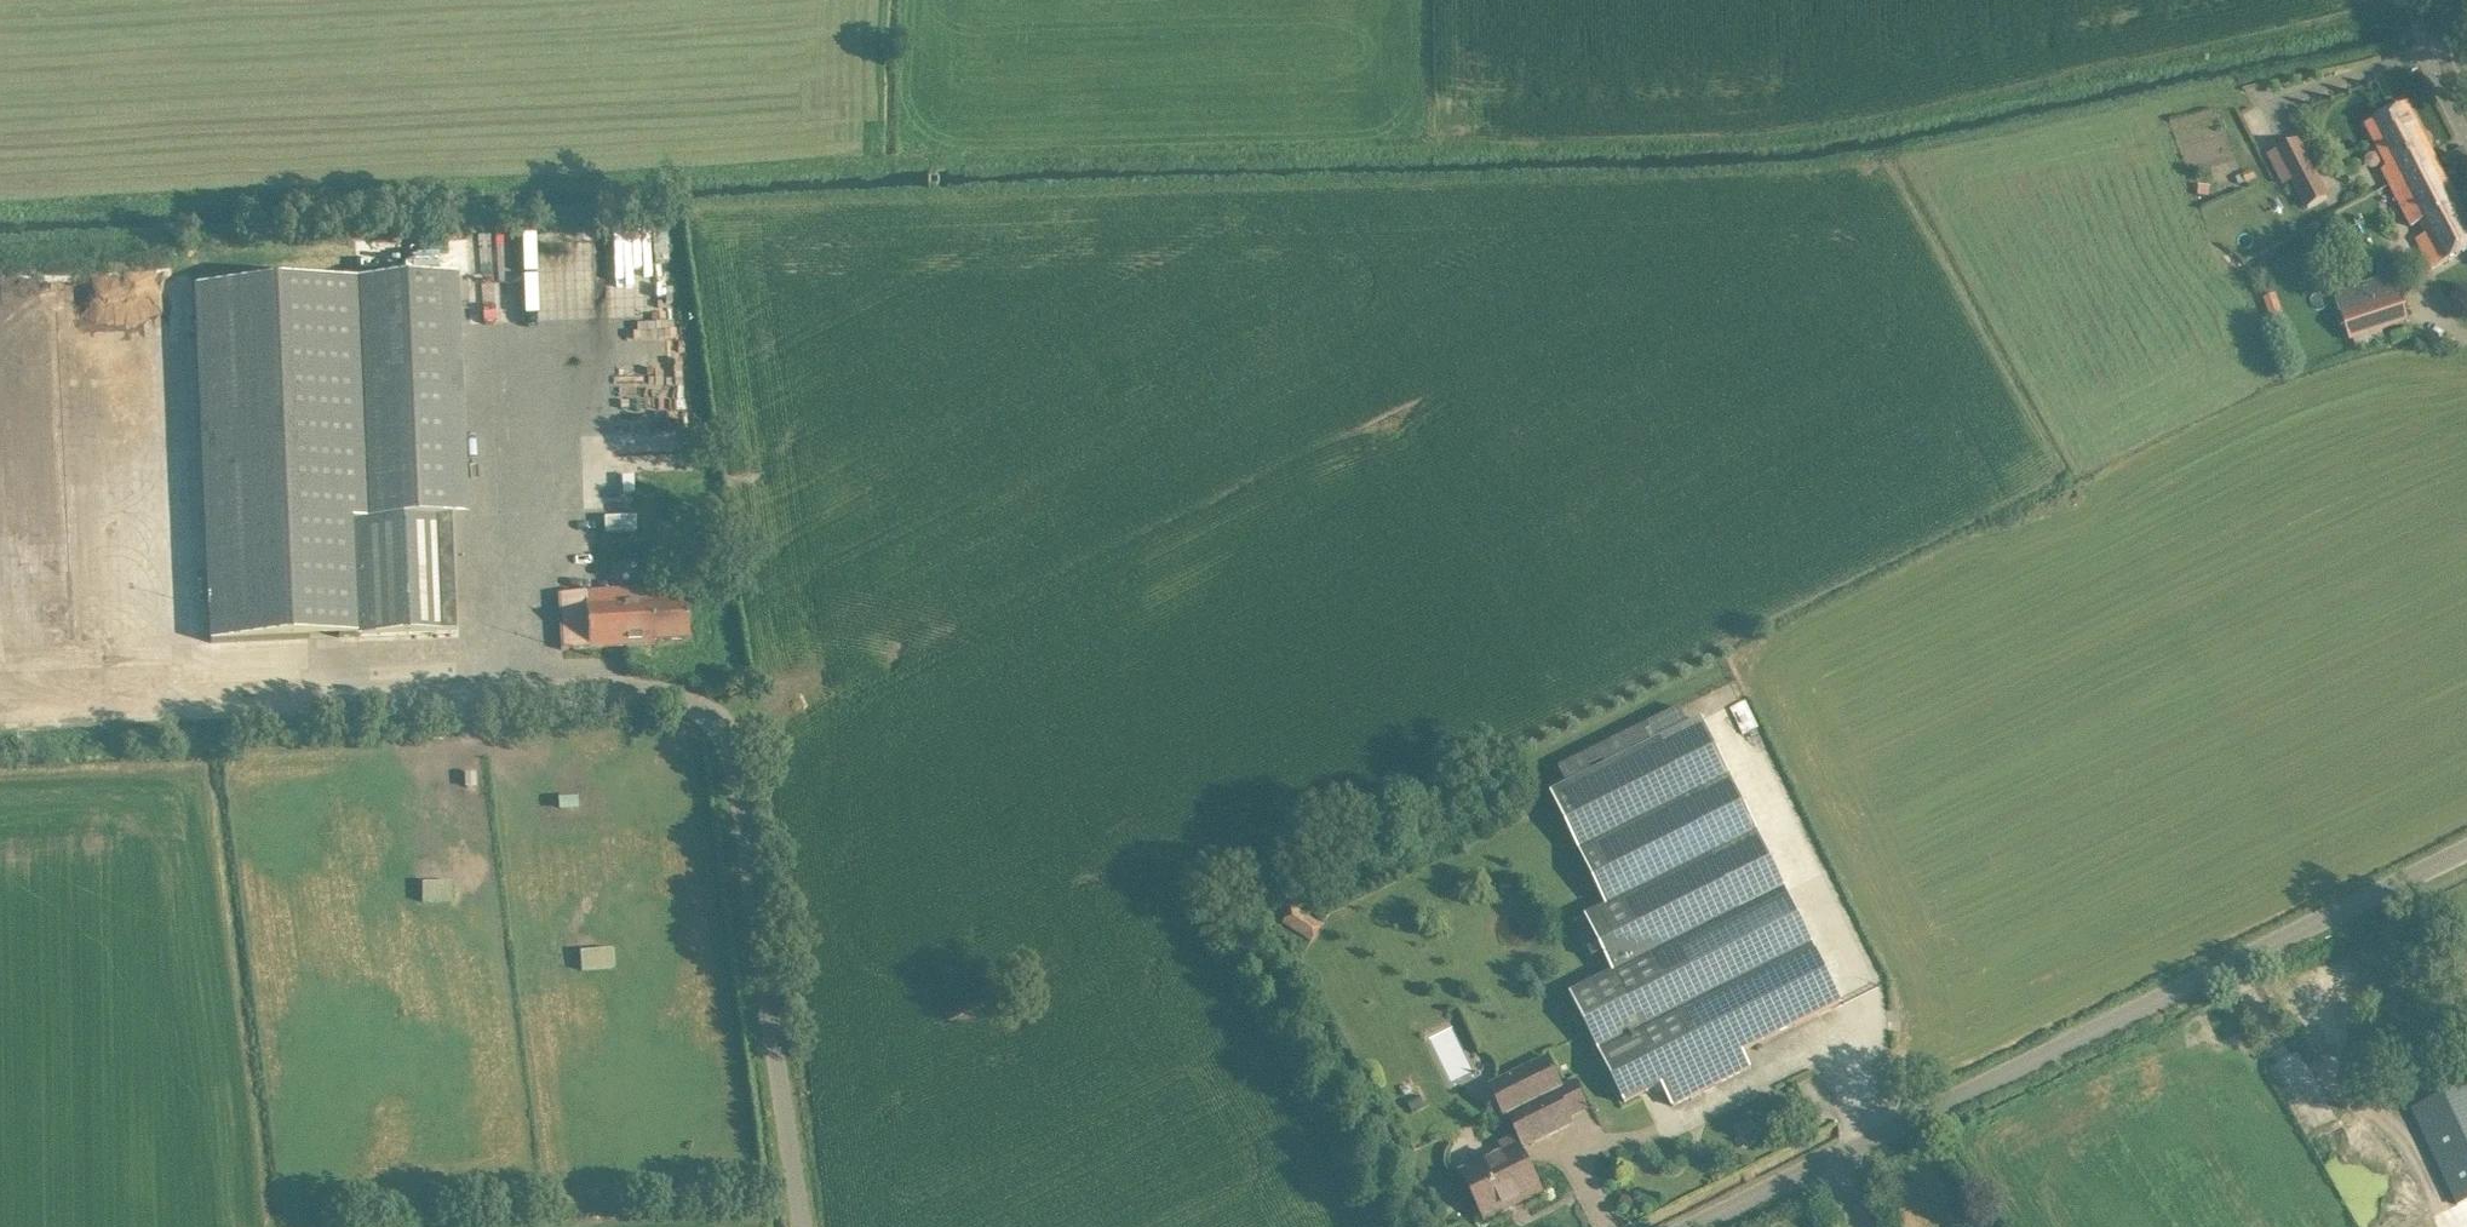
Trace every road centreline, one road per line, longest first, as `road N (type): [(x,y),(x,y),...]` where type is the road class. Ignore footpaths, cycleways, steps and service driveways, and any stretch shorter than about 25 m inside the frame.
road 1 (unclassified): [(1701,1226),(2466,852)]
road 2 (unclassified): [(801,1226),(736,772),(722,732),(701,709),(676,694),(637,691)]

